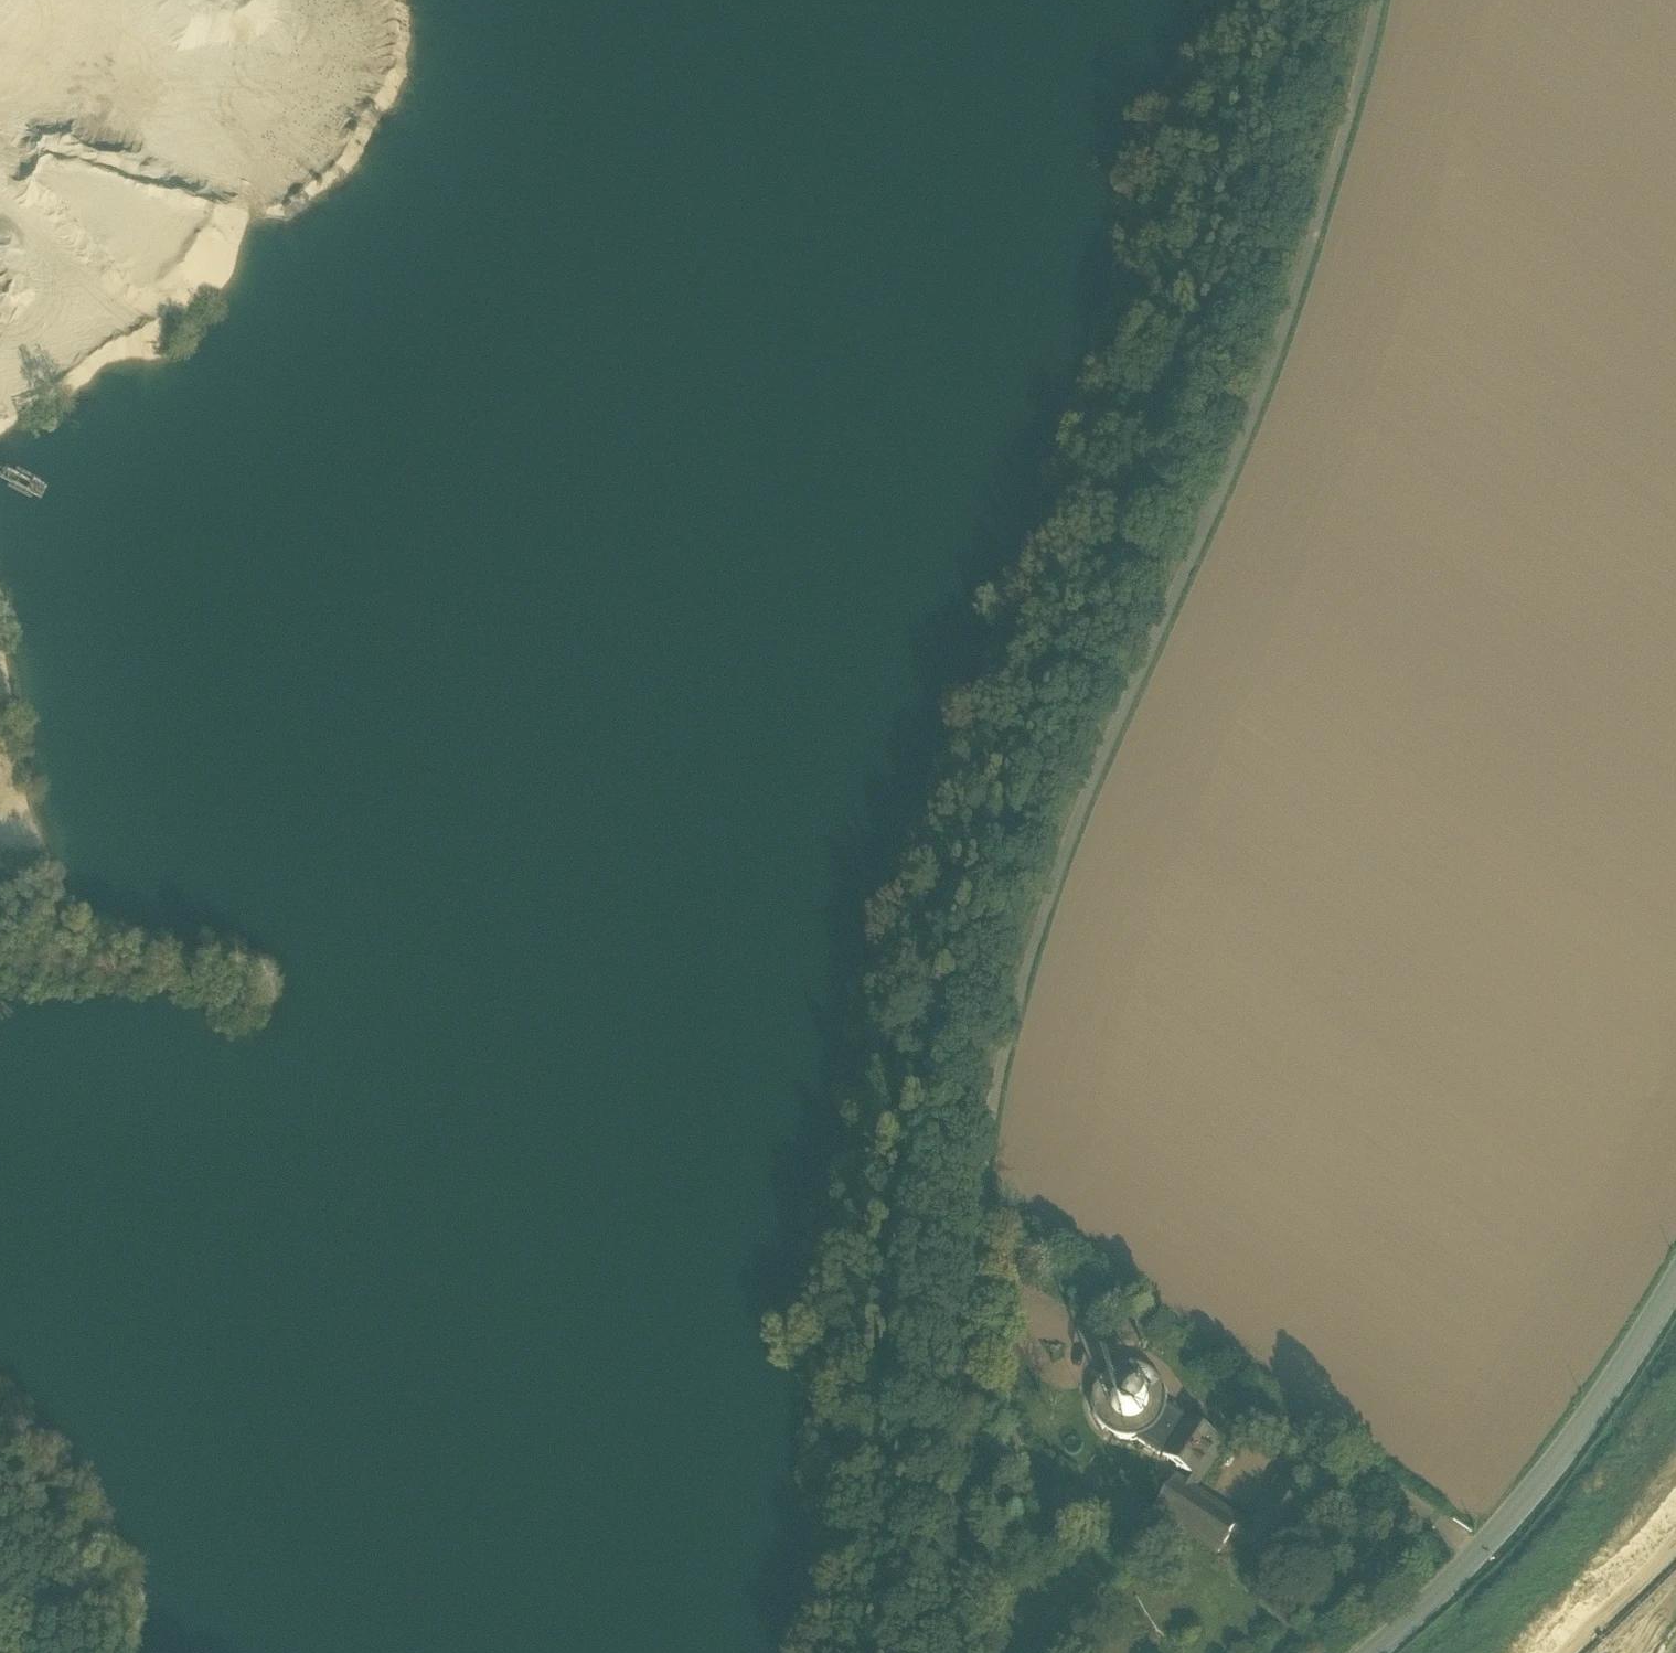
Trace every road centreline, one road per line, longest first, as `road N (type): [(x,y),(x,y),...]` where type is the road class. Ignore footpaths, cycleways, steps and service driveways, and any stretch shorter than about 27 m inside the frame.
road 1 (unclassified): [(946,1652),(978,1199),(1010,1025),(1043,909),(1284,334),(1368,0)]
road 2 (unclassified): [(1675,1277),(1560,1454),(1477,1553),(1370,1652)]

